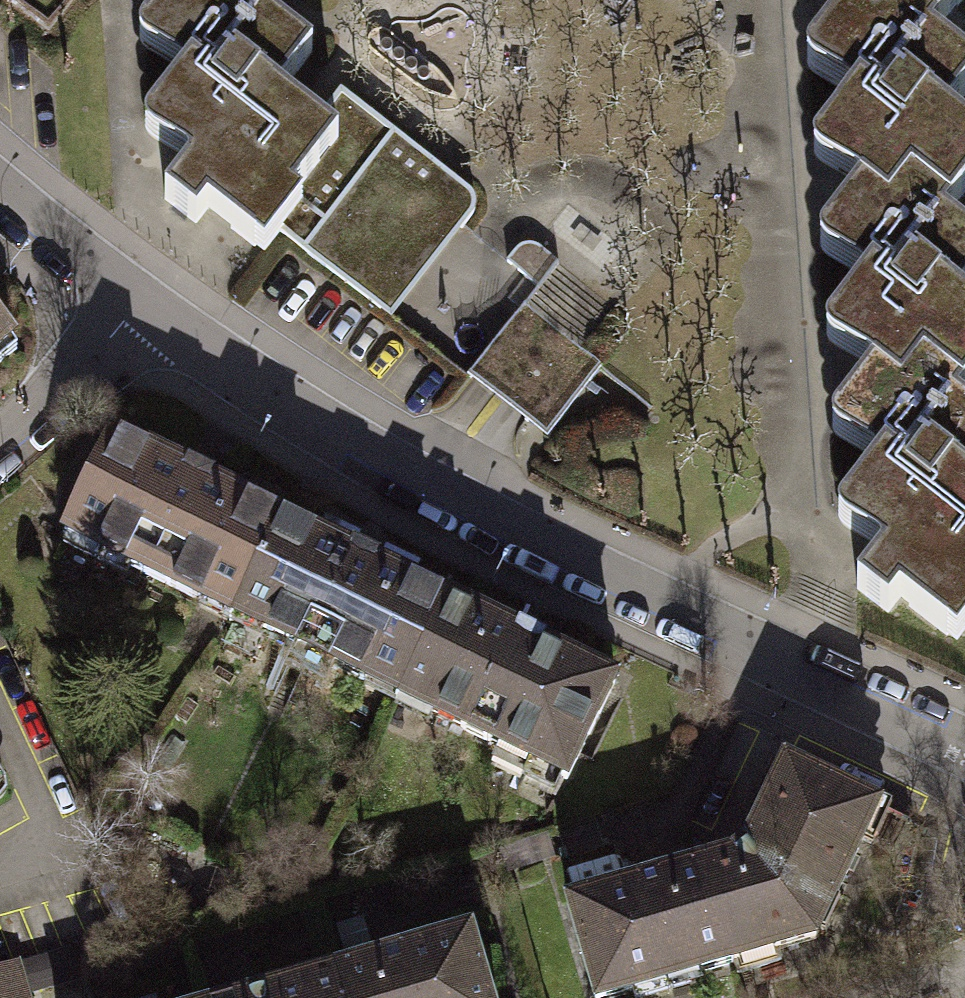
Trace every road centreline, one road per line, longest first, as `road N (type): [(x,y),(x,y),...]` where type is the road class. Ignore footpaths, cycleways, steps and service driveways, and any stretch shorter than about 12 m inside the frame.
road 1 (residential): [(964,749),(489,517),(302,410),(135,298)]
road 2 (residential): [(0,441),(135,298)]
road 3 (residential): [(135,298),(0,192)]

